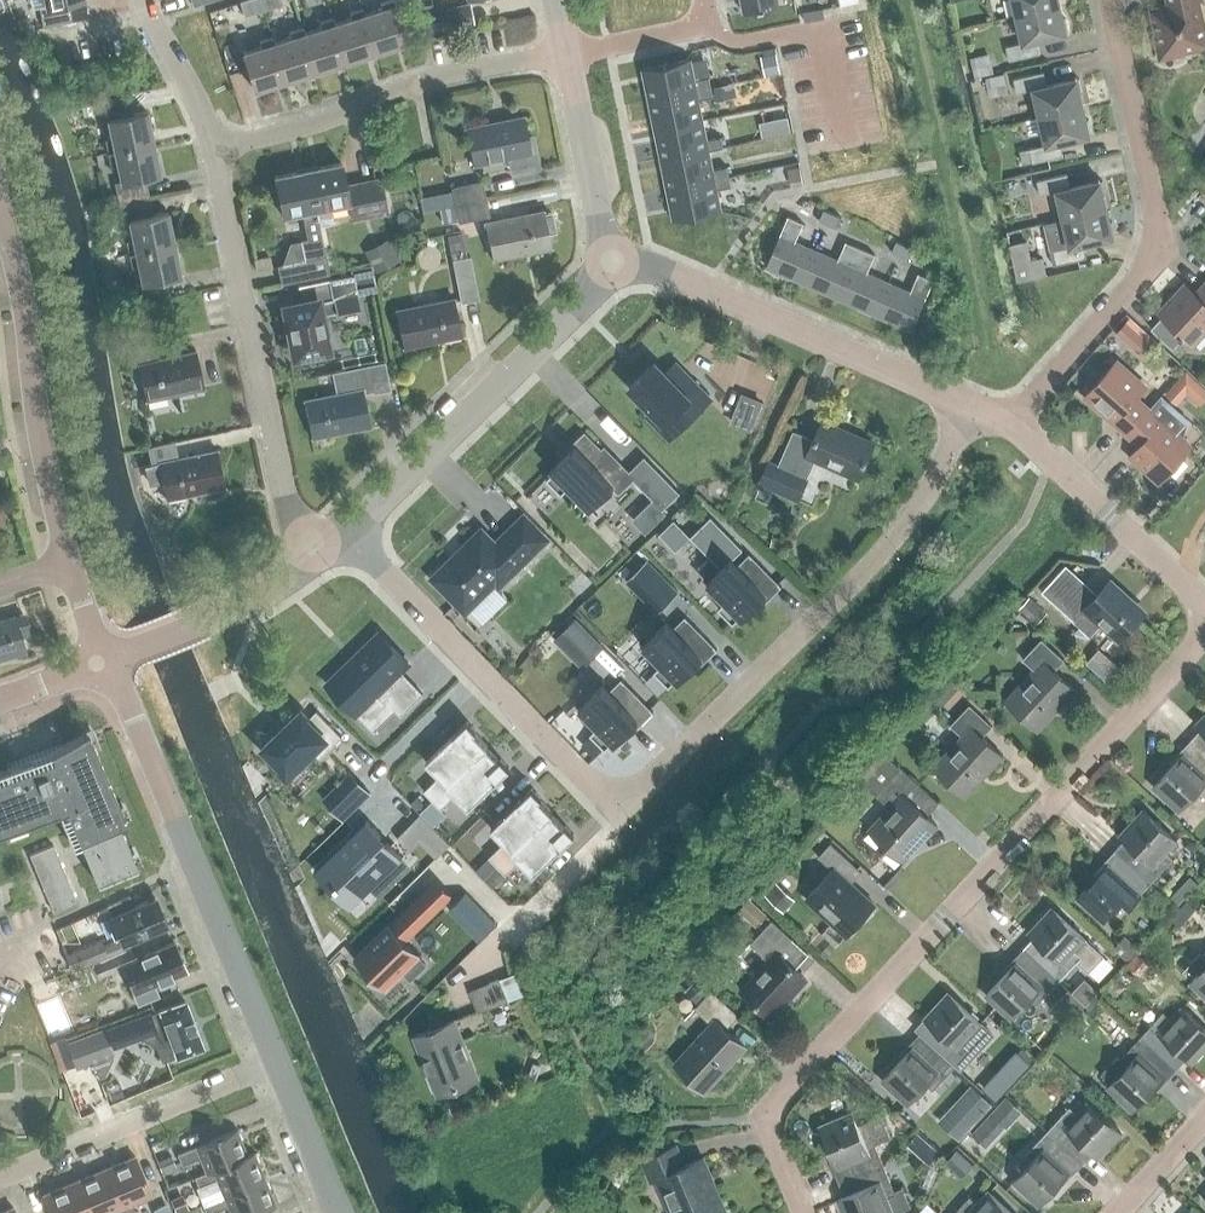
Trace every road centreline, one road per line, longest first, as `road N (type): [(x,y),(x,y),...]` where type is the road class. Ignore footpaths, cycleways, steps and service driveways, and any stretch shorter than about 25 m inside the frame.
road 1 (residential): [(969,405),(929,491),(887,544),(629,794),(590,783),(345,532)]
road 2 (residential): [(767,1117),(1204,634)]
road 3 (residential): [(1009,426),(1135,283),(1156,247),(1155,207),(1108,0)]
road 4 (tertiary): [(276,1061),(107,659)]
road 5 (residential): [(319,553),(285,496),(214,149)]
road 6 (residential): [(969,405),(705,289),(606,257)]
road 7 (residential): [(345,532),(571,314),(606,257)]
road 8 (residential): [(214,149),(310,126),(443,75),(566,53)]
road 9 (residential): [(70,564),(0,219)]
road 10 (residential): [(0,1178),(276,1061)]
road 11 (residential): [(1204,606),(1009,426)]
road 12 (residential): [(107,659),(256,599),(319,553)]
road 13 (residential): [(606,257),(566,53)]
road 14 (residential): [(214,149),(146,0)]
road 15 (tertiary): [(339,1212),(276,1061)]
road 16 (residential): [(705,0),(702,20),(689,30),(566,53)]
road 17 (residential): [(1204,1117),(1117,1212)]

